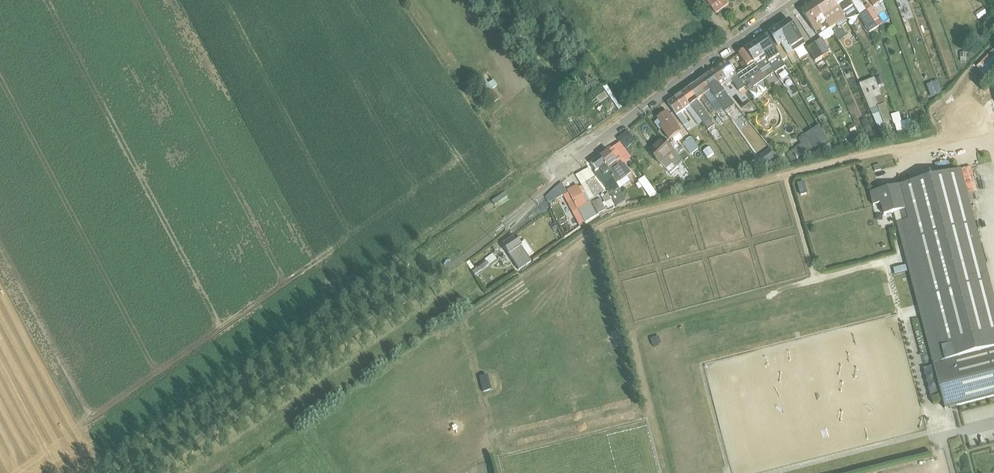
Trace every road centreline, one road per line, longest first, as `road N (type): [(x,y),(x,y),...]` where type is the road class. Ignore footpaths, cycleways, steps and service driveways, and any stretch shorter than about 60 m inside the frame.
road 1 (residential): [(773,18),(614,131),(506,226)]

